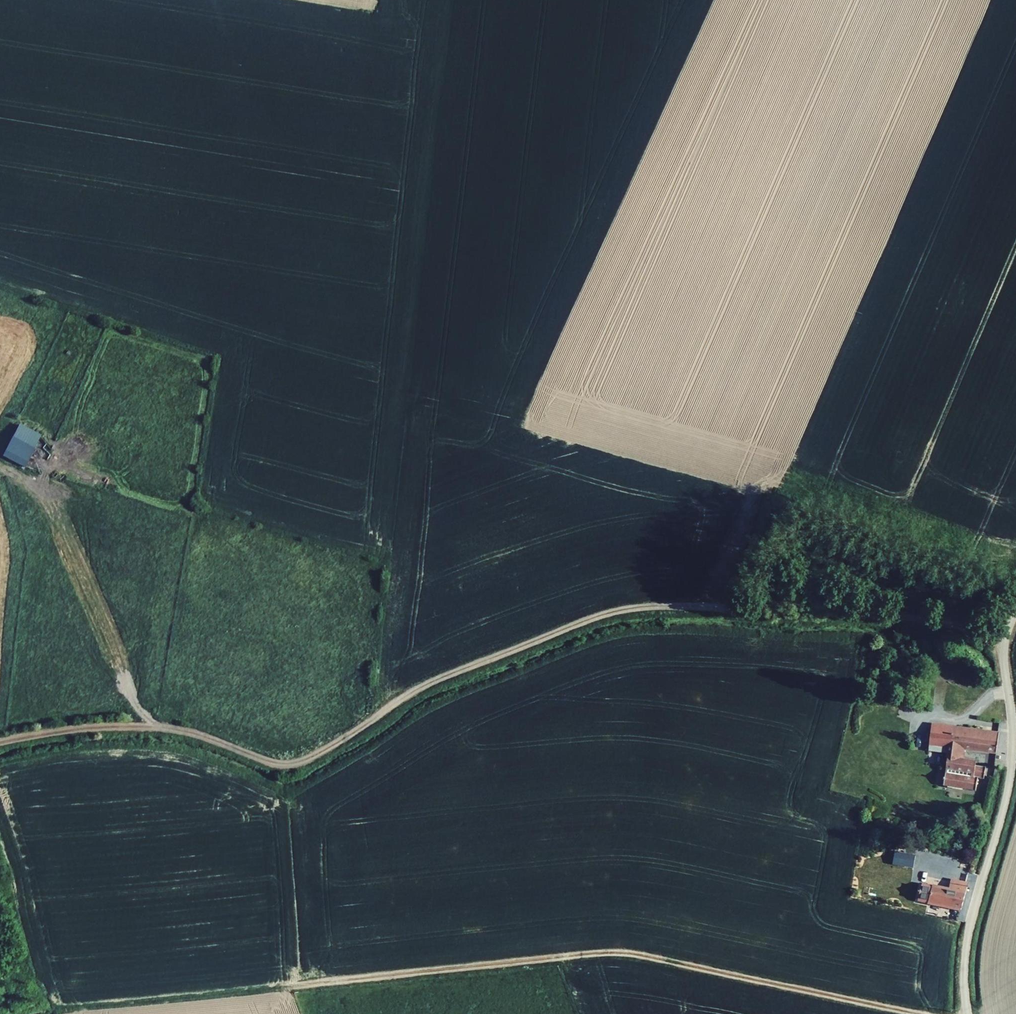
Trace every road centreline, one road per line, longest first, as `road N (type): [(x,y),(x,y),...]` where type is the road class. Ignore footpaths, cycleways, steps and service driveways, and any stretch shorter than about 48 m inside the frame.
road 1 (residential): [(967,1013),(968,933),(1010,775),(1009,694)]

